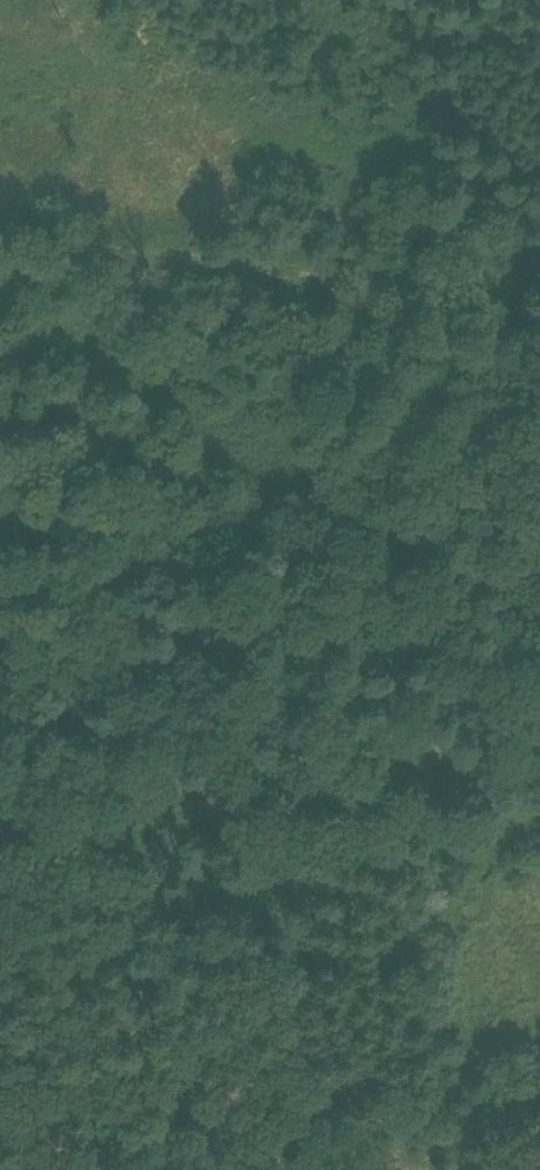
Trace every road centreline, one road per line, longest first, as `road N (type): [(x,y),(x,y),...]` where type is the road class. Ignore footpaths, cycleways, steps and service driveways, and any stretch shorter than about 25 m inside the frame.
road 1 (track): [(0,232),(539,300)]
road 2 (track): [(360,833),(539,796)]

